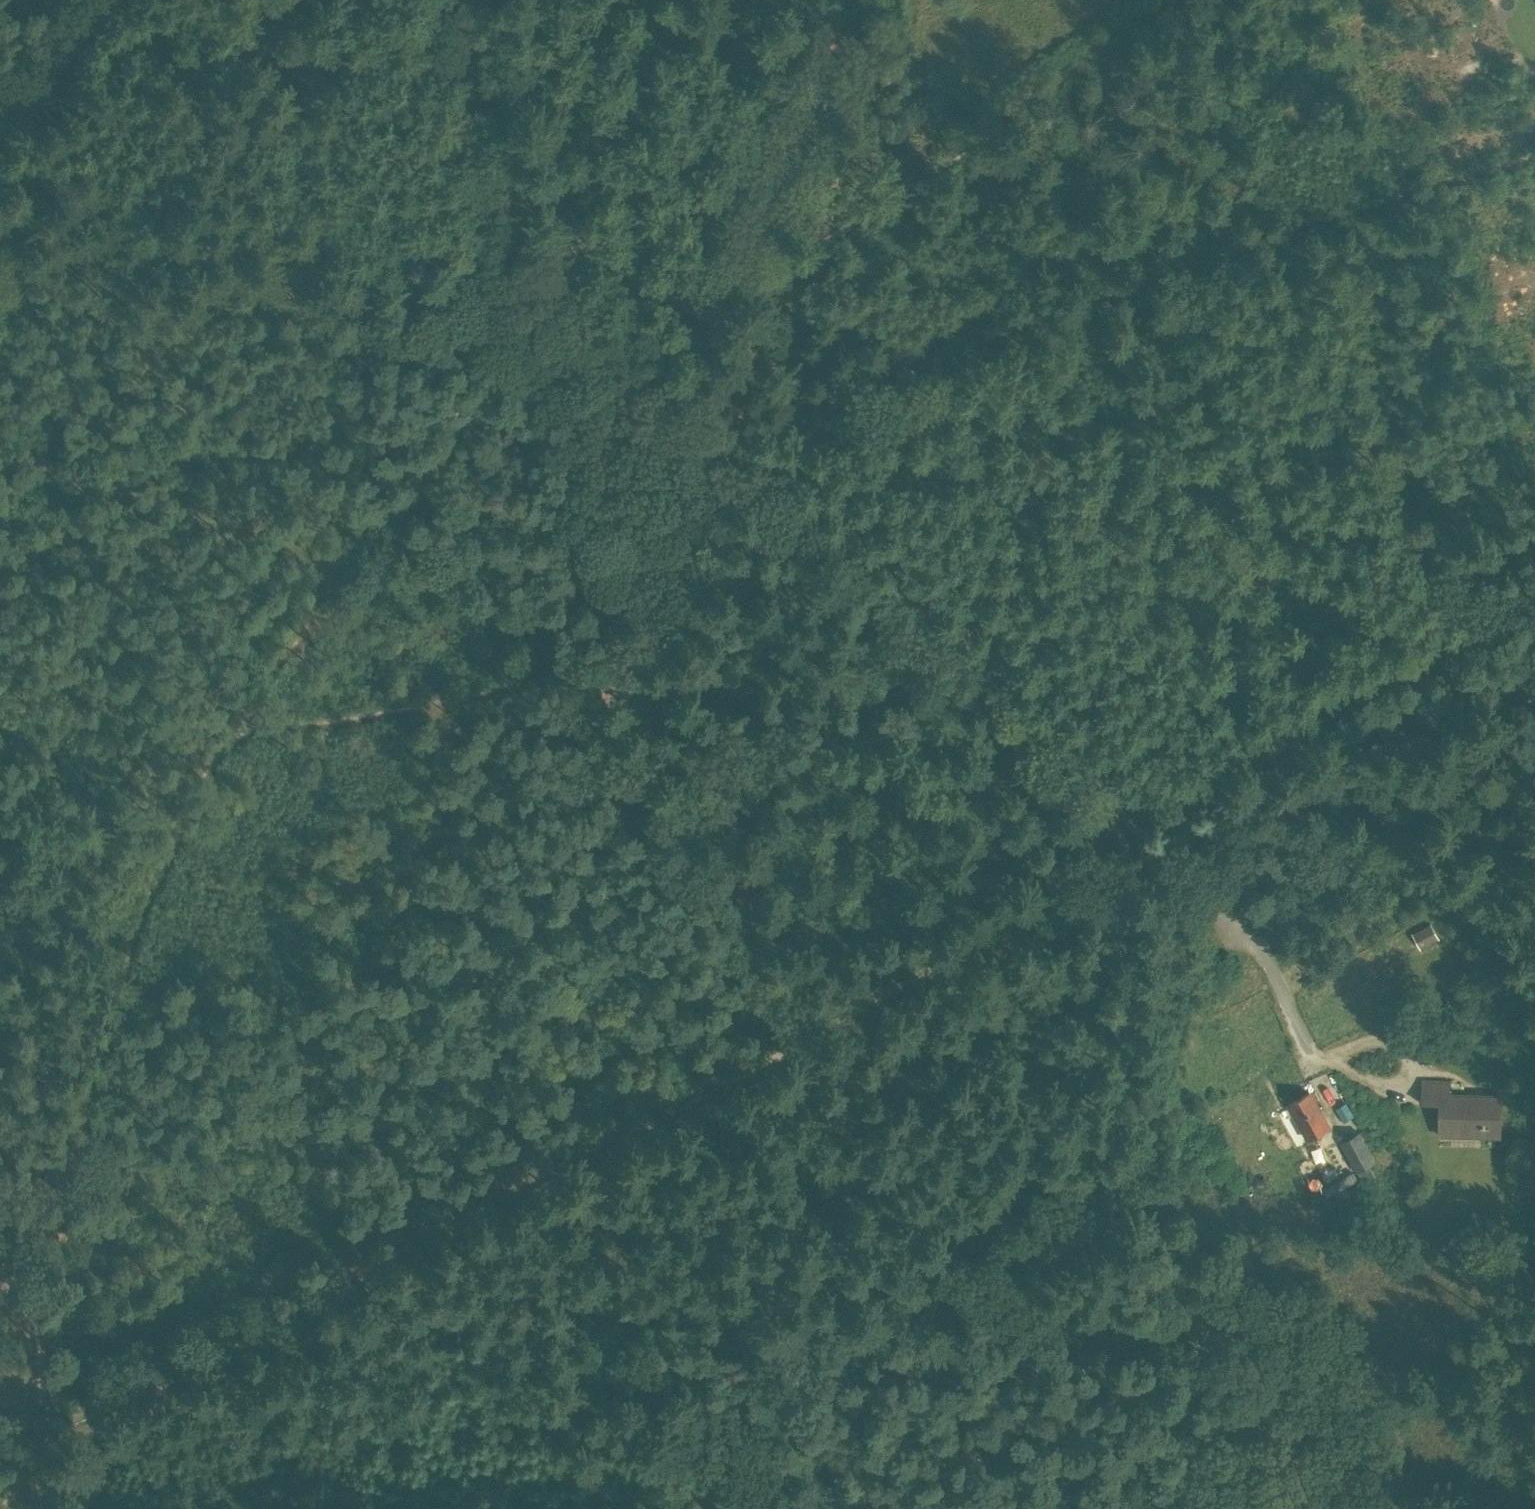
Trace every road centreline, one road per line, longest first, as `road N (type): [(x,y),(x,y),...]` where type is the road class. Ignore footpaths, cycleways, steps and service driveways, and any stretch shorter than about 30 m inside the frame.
road 1 (track): [(1260,754),(1135,811),(1044,901),(146,1393),(22,1446)]
road 2 (track): [(472,0),(501,174),(545,258),(647,339),(718,435),(1114,799),(1122,825)]
road 3 (track): [(718,435),(833,386),(1166,272),(1534,157)]
road 4 (track): [(647,339),(1152,0)]
road 5 (track): [(1166,272),(1074,48)]
road 6 (track): [(1247,874),(1156,868),(1135,811)]

